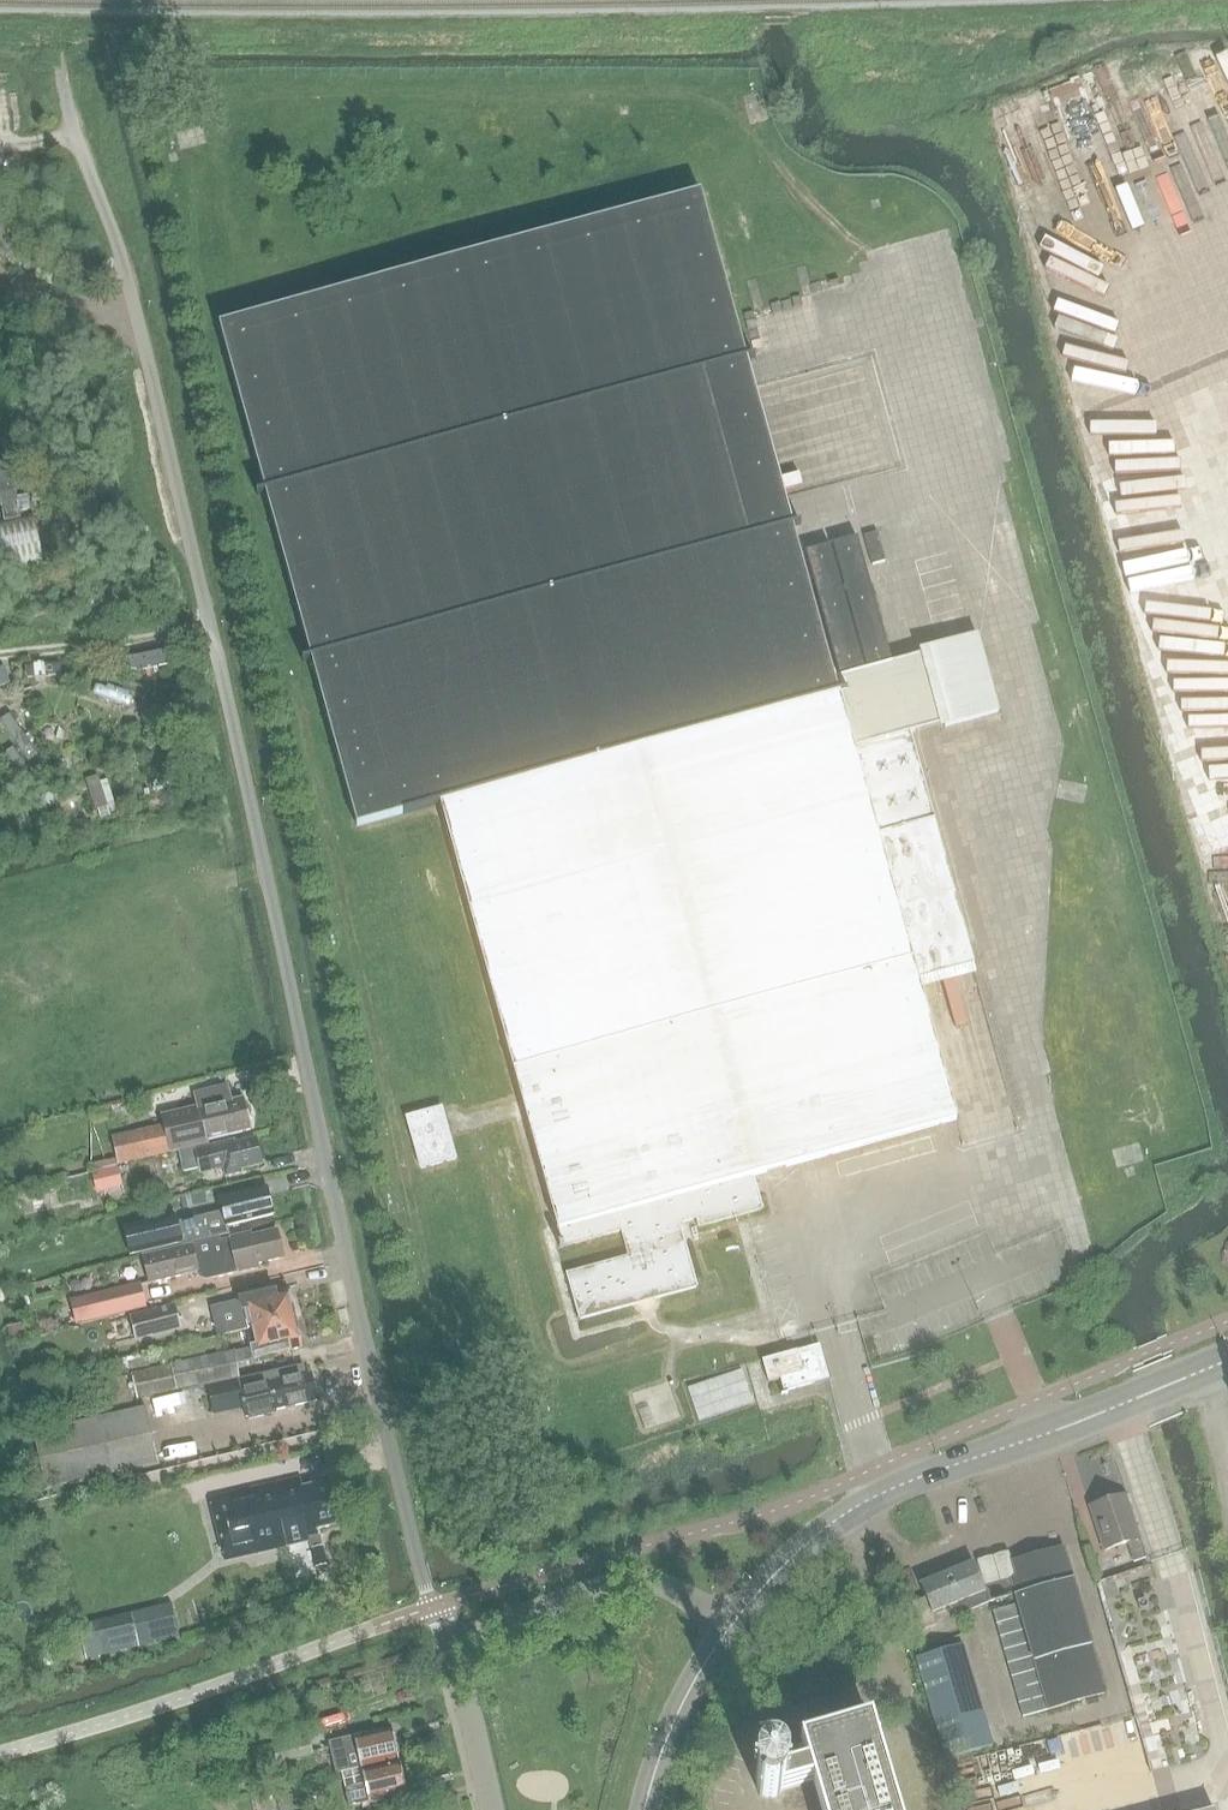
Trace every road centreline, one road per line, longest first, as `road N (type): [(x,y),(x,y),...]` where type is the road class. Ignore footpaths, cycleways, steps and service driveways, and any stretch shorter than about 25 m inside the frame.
road 1 (residential): [(449,1648),(381,1406),(164,396),(70,125),(59,50)]
road 2 (tertiary): [(733,1625),(819,1534),(870,1500),(1227,1361)]
road 3 (residential): [(449,1648),(614,1582),(664,1585),(733,1625)]
road 4 (tertiary): [(642,1809),(668,1731),(733,1625)]
road 5 (residential): [(493,1809),(449,1648)]

